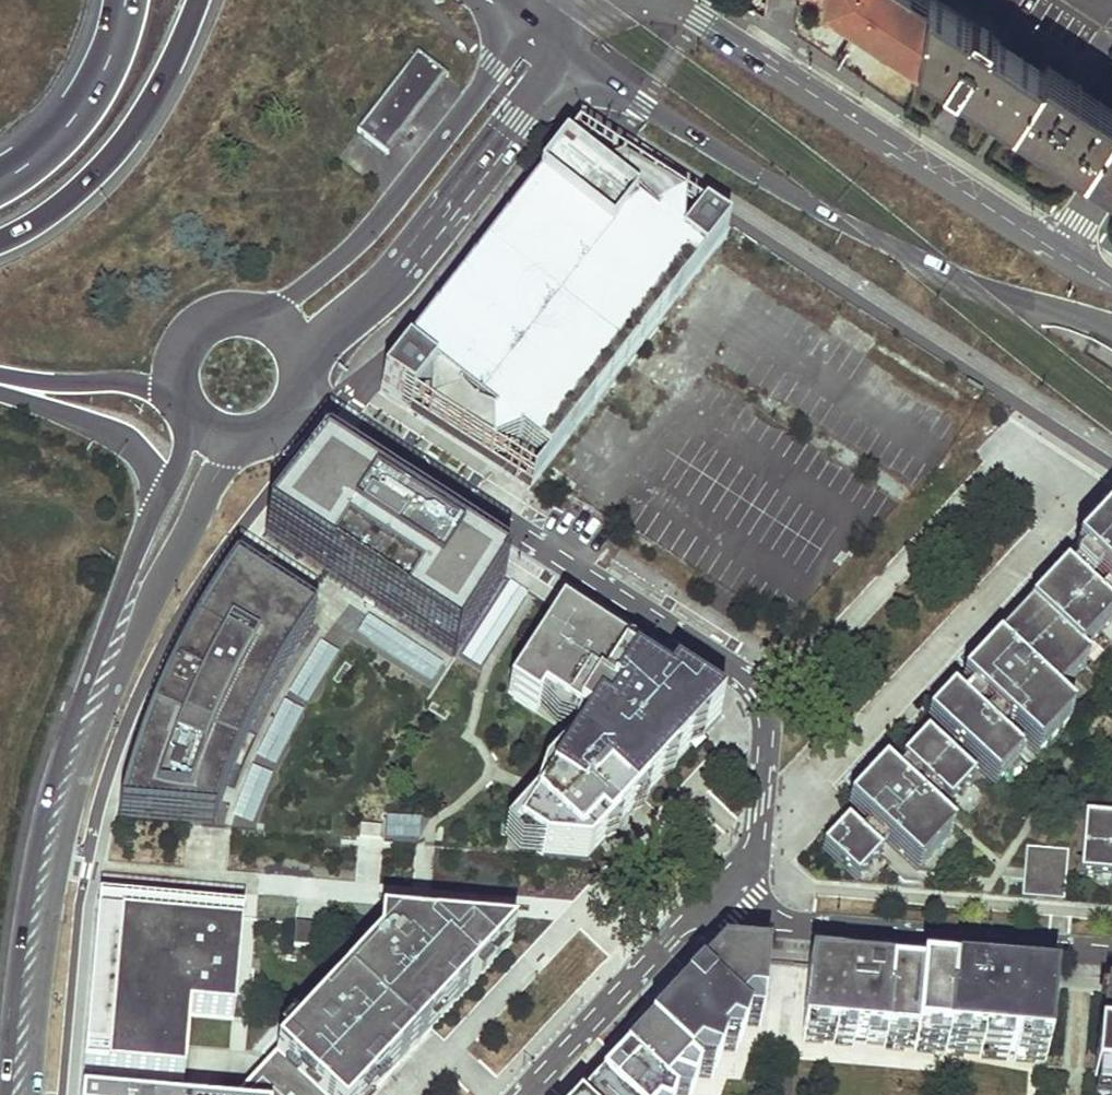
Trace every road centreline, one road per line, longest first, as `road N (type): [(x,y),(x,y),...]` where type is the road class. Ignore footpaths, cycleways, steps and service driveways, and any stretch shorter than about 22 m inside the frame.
road 1 (residential): [(721,887),(754,844),(762,804),(767,719),(744,677),(362,430),(299,400)]
road 2 (secondary): [(565,41),(830,216),(983,288),(1111,332)]
road 3 (tertiary): [(20,1094),(48,864),(87,715),(125,625)]
road 4 (secondary): [(1065,255),(669,4)]
road 5 (tertiary): [(296,346),(419,248),(524,110),(565,41)]
road 6 (residential): [(721,887),(784,924),(1111,953)]
road 7 (tertiary): [(500,57),(347,250),(266,317)]
road 8 (motorway): [(0,242),(66,203),(113,156),(147,108),(197,0)]
road 9 (residential): [(523,1094),(721,887)]
road 10 (motorway): [(126,0),(99,81),(65,129),(0,181)]
road 11 (tertiary): [(125,625),(163,582),(231,441)]
road 12 (motorway): [(0,394),(117,438),(139,454),(160,500)]
road 13 (motorway): [(0,379),(118,383),(175,396)]
road 14 (tertiary): [(266,317),(241,311),(194,327),(179,347),(175,396)]
road 15 (tertiary): [(160,500),(122,585),(125,625)]

